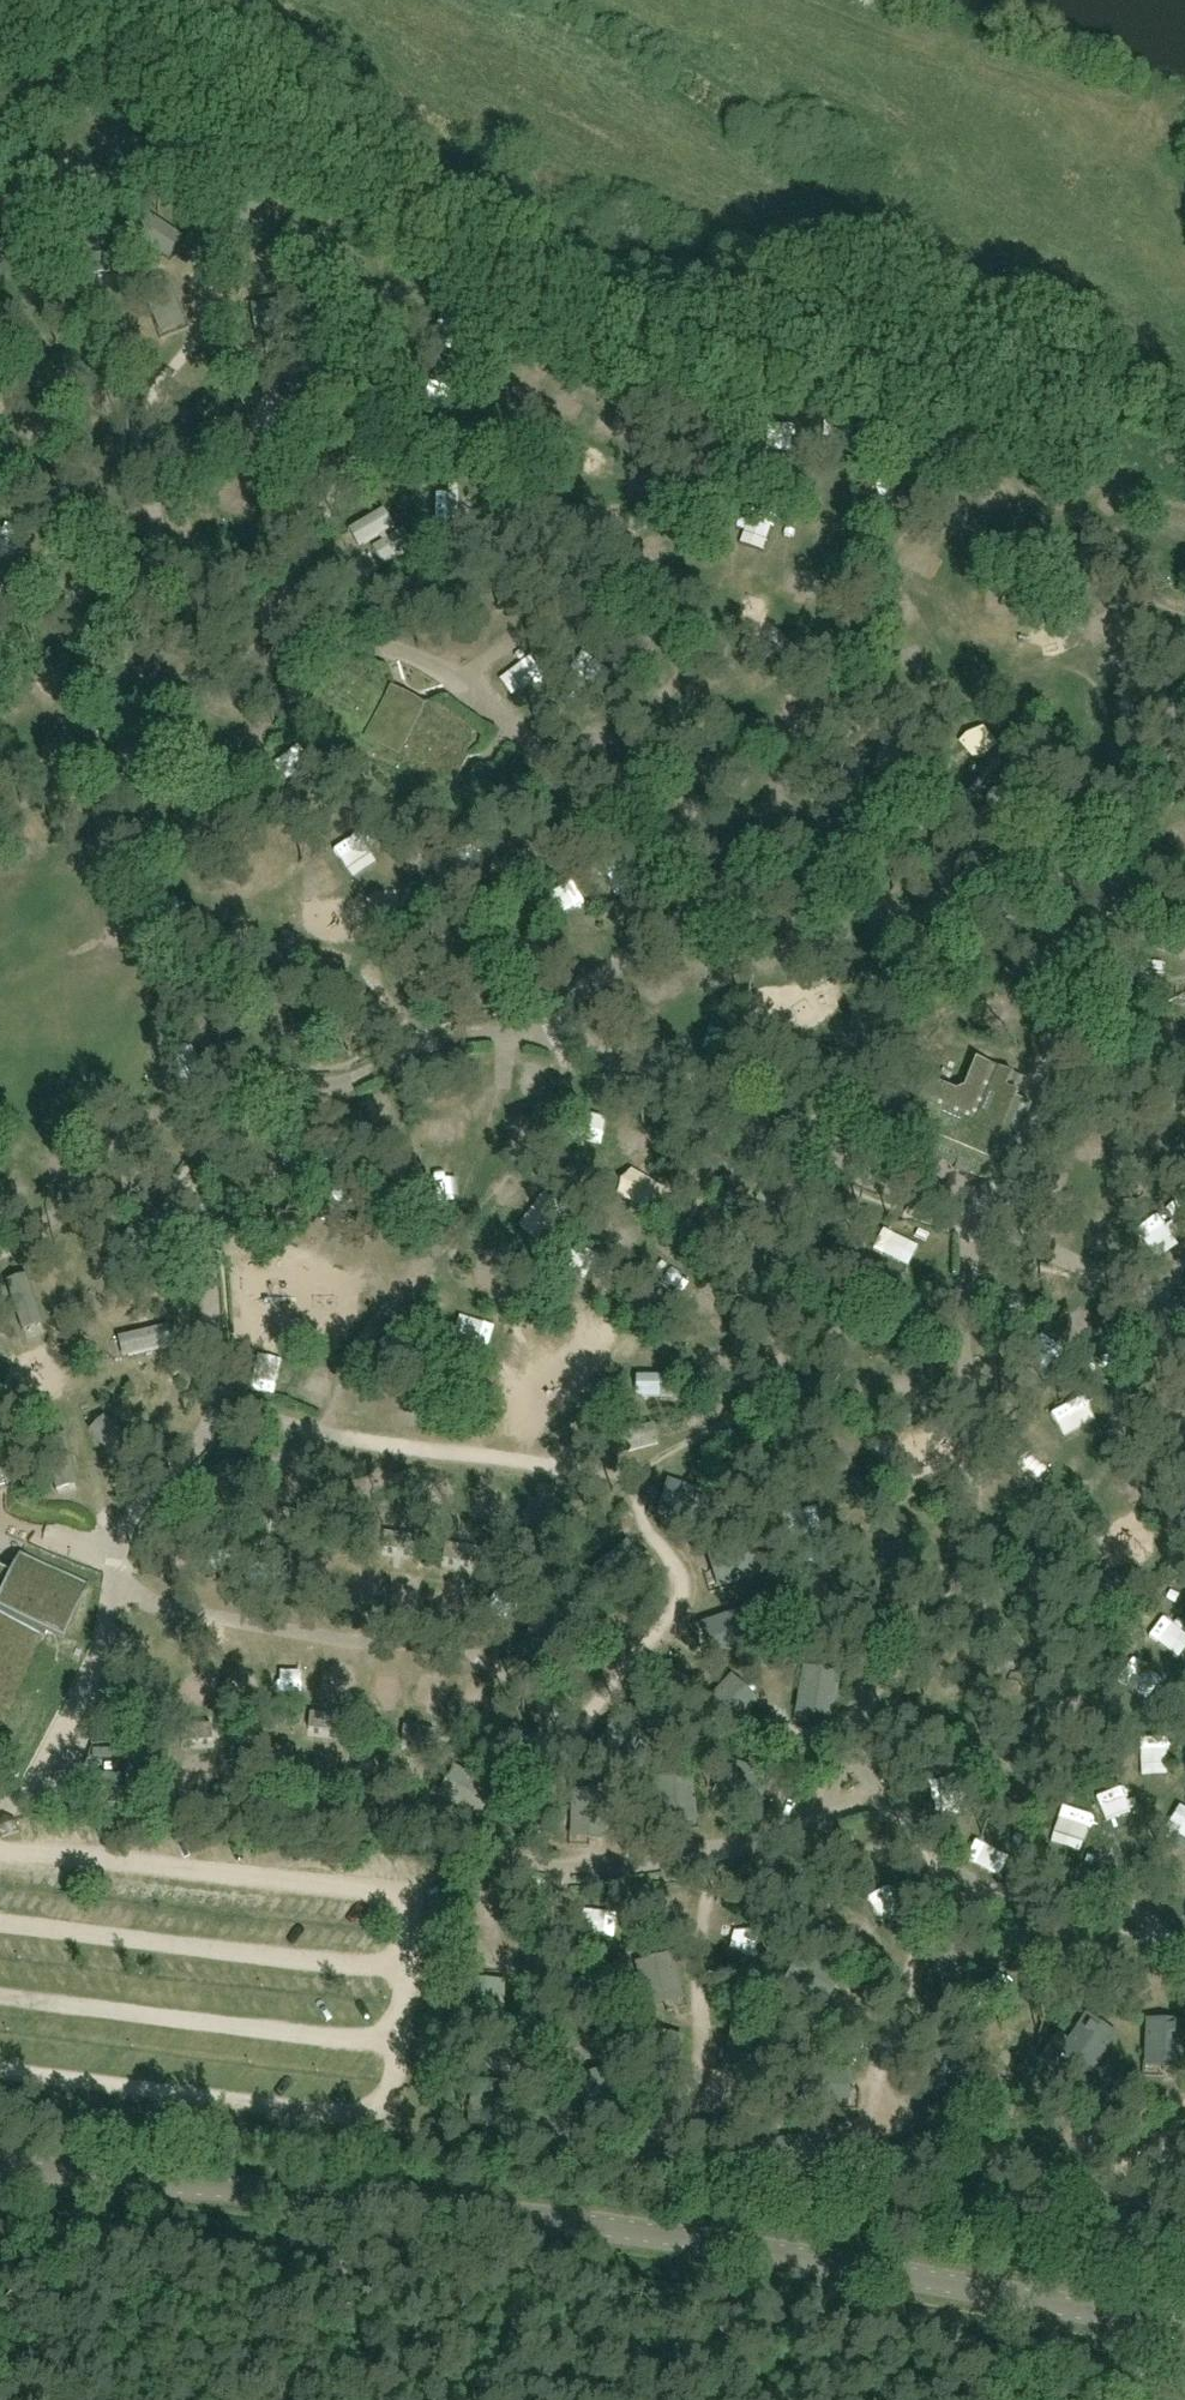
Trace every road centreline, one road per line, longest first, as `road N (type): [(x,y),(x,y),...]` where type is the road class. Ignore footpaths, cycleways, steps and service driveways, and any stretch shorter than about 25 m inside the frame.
road 1 (tertiary): [(1184,2334),(634,2231),(0,2170)]
road 2 (track): [(805,0),(1081,95)]
road 3 (track): [(195,1202),(139,1174),(92,1193),(0,1251)]

